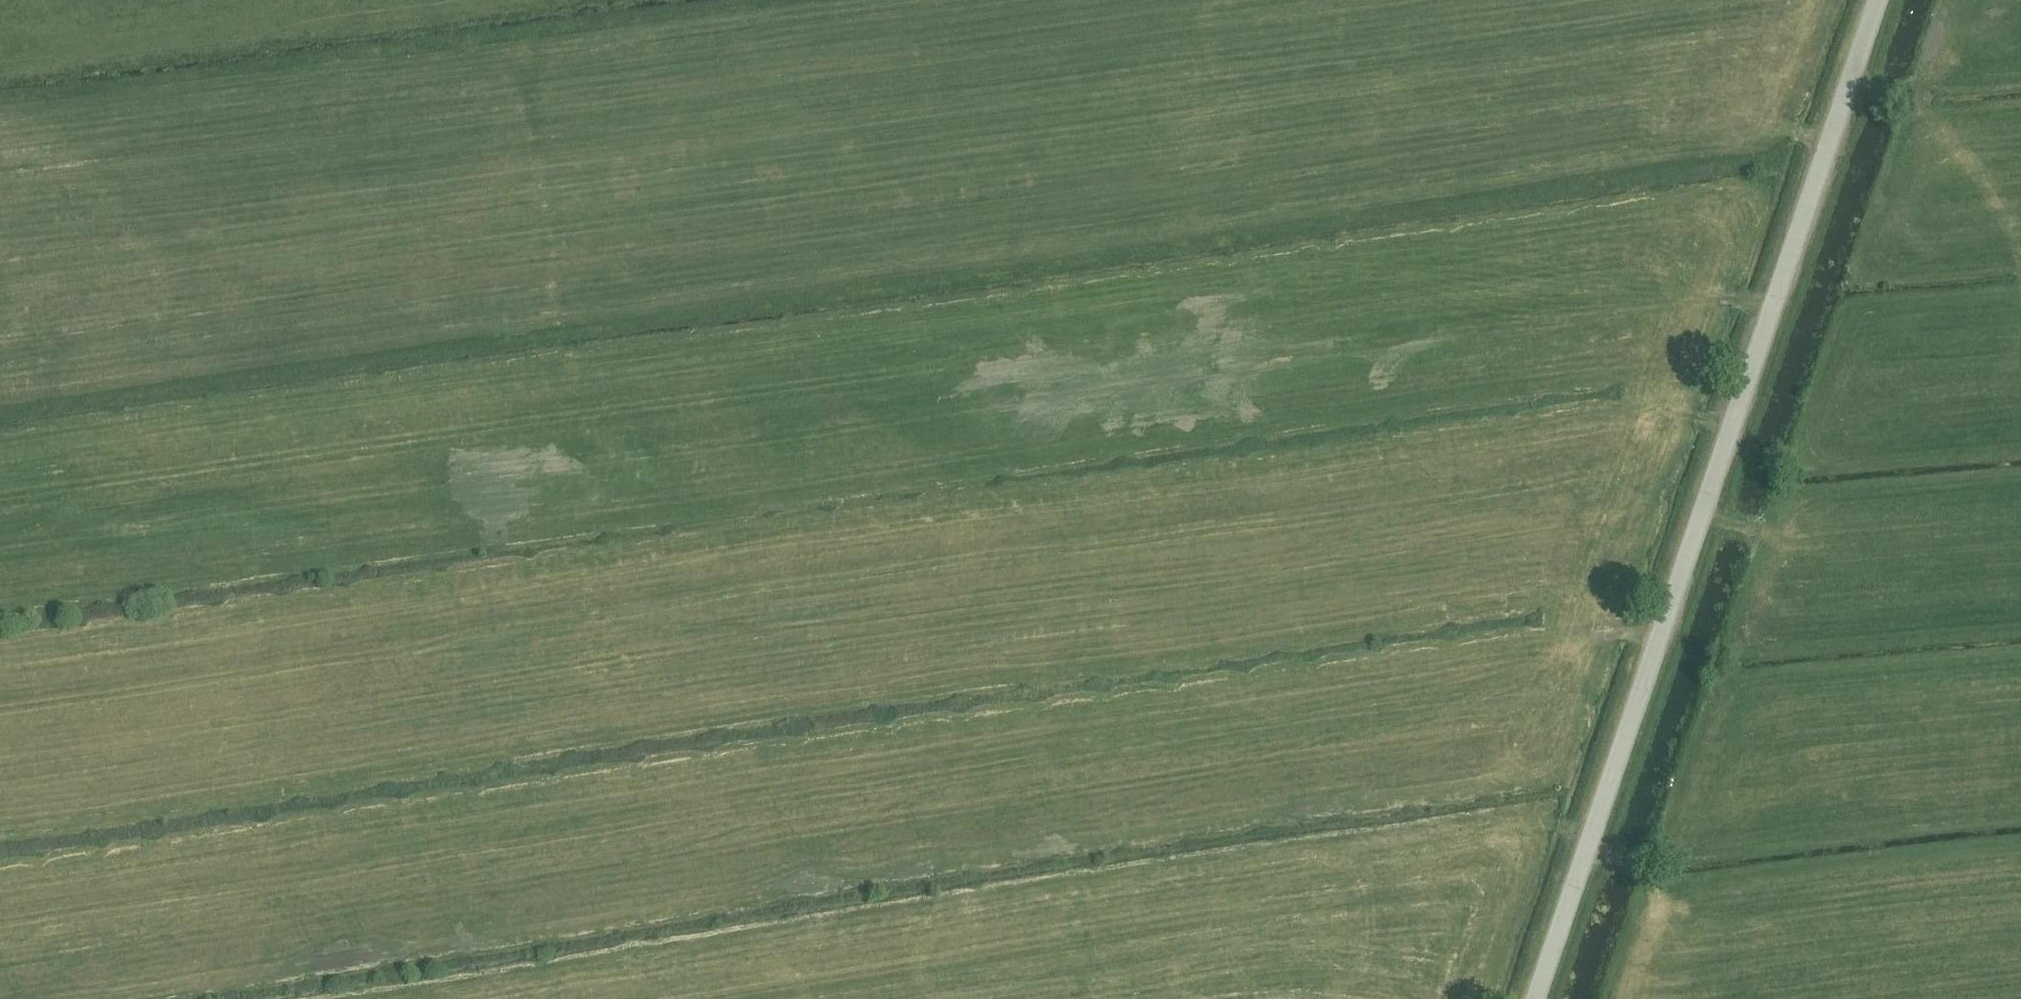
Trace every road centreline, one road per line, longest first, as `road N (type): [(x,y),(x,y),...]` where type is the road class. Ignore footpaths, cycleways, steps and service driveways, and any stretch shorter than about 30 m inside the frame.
road 1 (unclassified): [(1531,998),(1875,0)]

